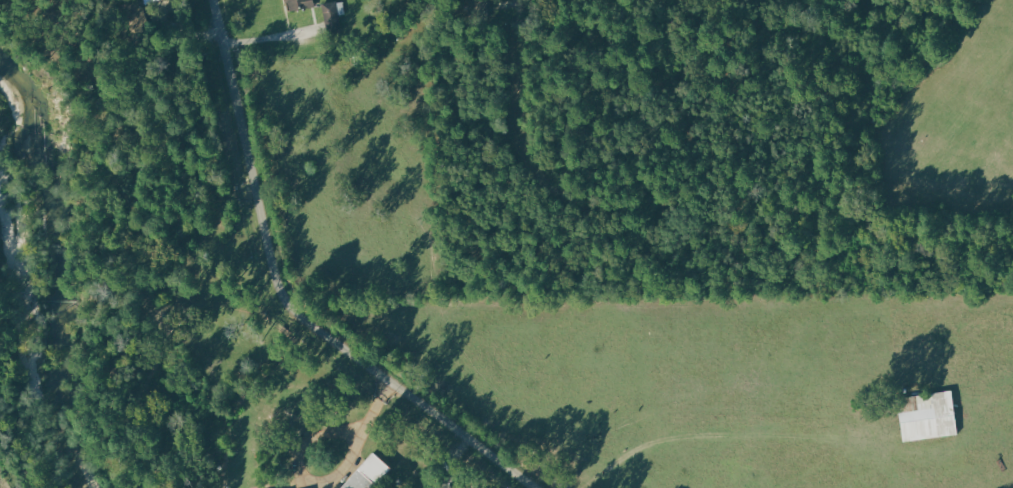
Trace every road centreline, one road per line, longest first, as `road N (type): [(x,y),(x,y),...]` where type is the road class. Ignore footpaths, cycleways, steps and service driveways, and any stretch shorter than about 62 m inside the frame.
road 1 (residential): [(535,487),(330,339),(282,291),(212,0)]

